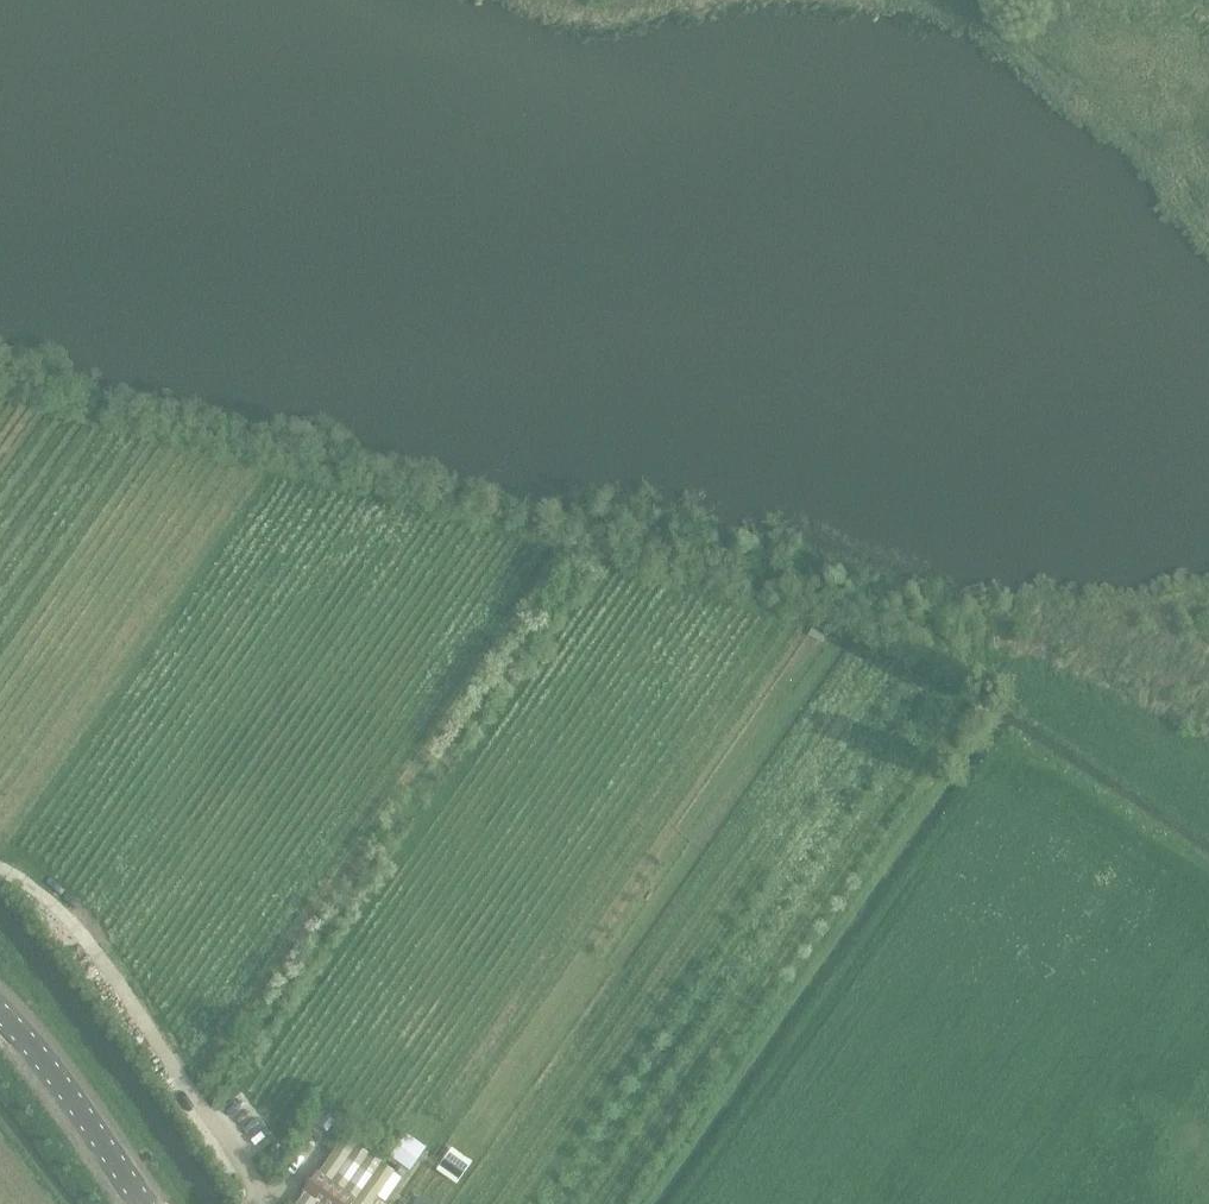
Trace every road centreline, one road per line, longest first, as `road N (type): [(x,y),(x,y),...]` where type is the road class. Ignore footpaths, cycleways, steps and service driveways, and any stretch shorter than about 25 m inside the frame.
road 1 (unclassified): [(143,1203),(58,1078),(0,1011)]

